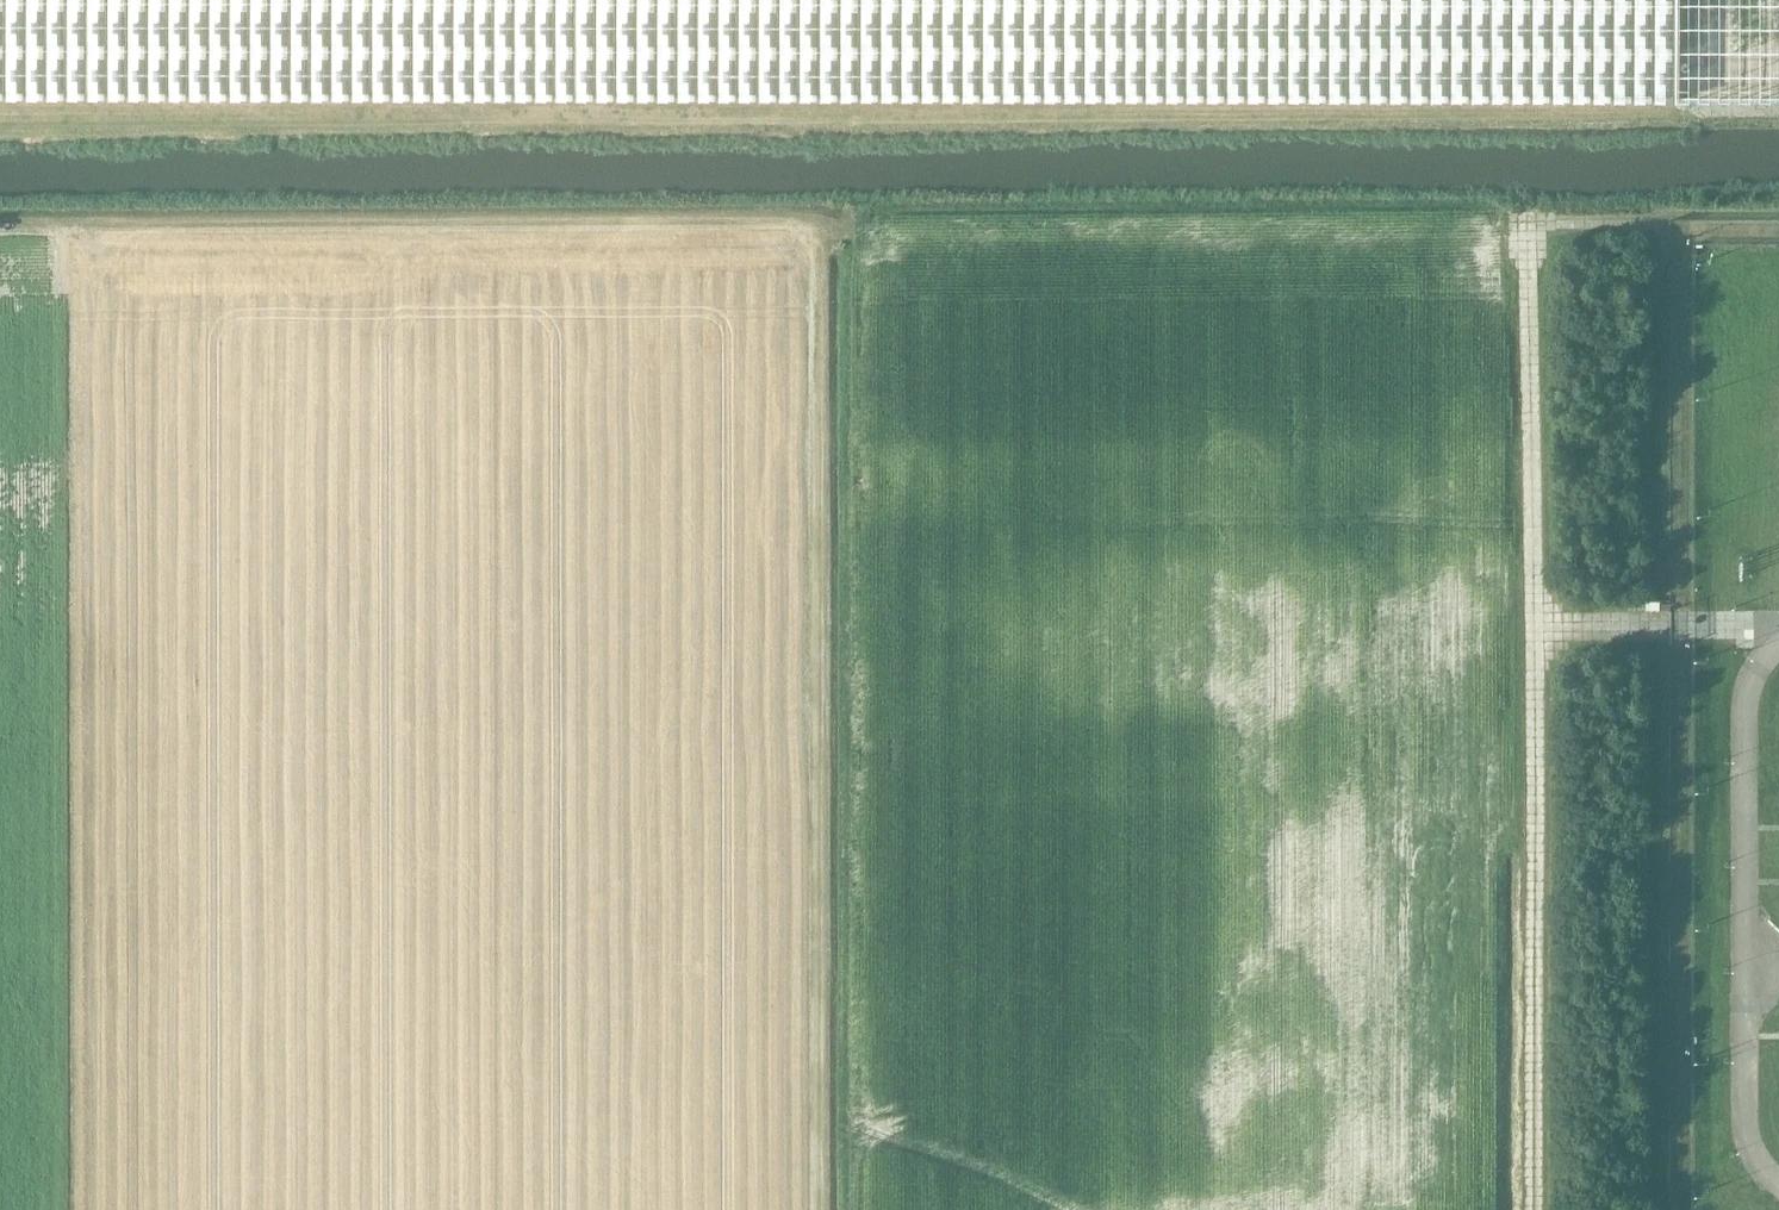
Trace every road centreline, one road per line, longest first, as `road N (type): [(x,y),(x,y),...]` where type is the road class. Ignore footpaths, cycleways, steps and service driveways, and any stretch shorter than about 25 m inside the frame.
road 1 (track): [(1649,223),(1513,225),(1519,1209)]

